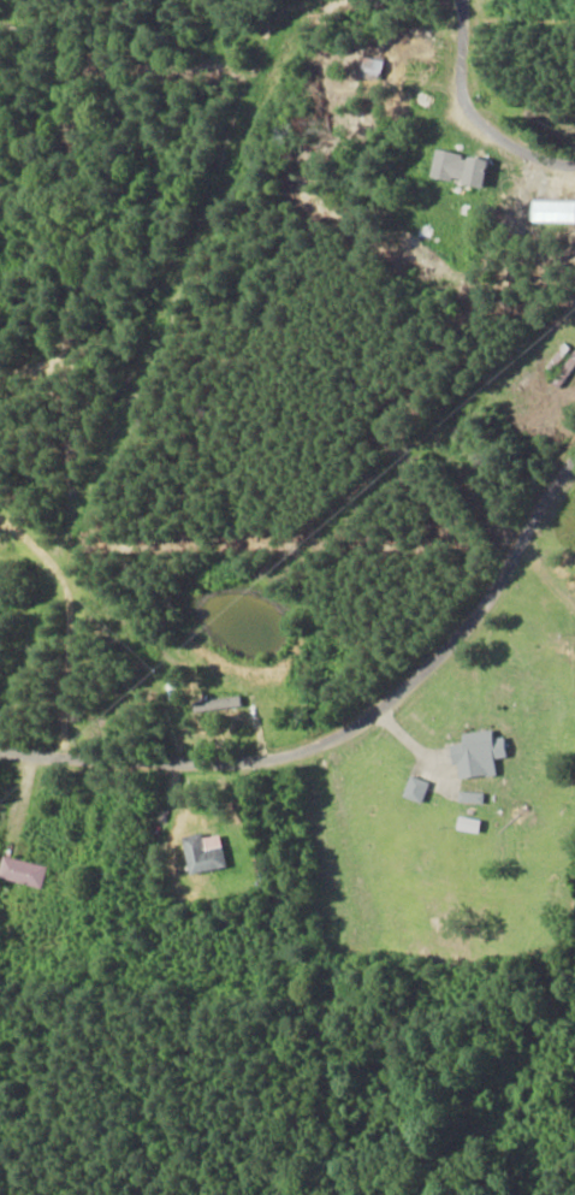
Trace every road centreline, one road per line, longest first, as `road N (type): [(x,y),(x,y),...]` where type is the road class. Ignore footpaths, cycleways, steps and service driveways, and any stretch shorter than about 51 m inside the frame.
road 1 (residential): [(0,812),(227,830),(310,812),(538,542),(574,455)]
road 2 (residential): [(574,247),(478,194),(437,0)]

